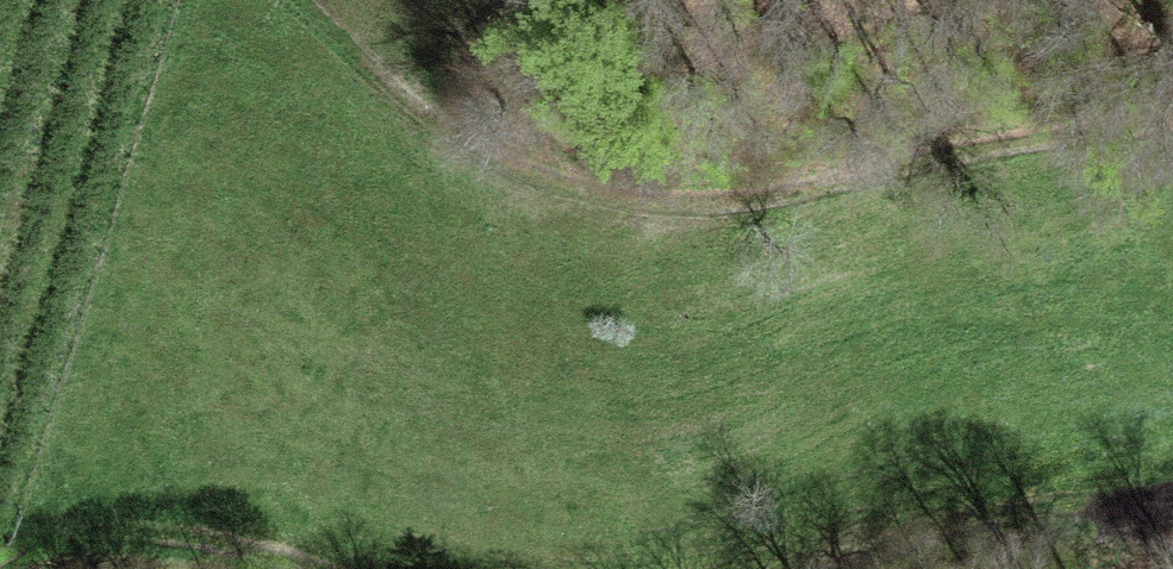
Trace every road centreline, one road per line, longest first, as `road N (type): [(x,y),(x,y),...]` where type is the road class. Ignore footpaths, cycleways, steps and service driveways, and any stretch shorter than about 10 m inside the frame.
road 1 (track): [(341,0),(390,42),(494,83),(707,92),(973,72),(1172,75)]
road 2 (track): [(316,568),(217,544),(58,526),(0,528)]
road 3 (track): [(1172,498),(968,524),(873,568)]

